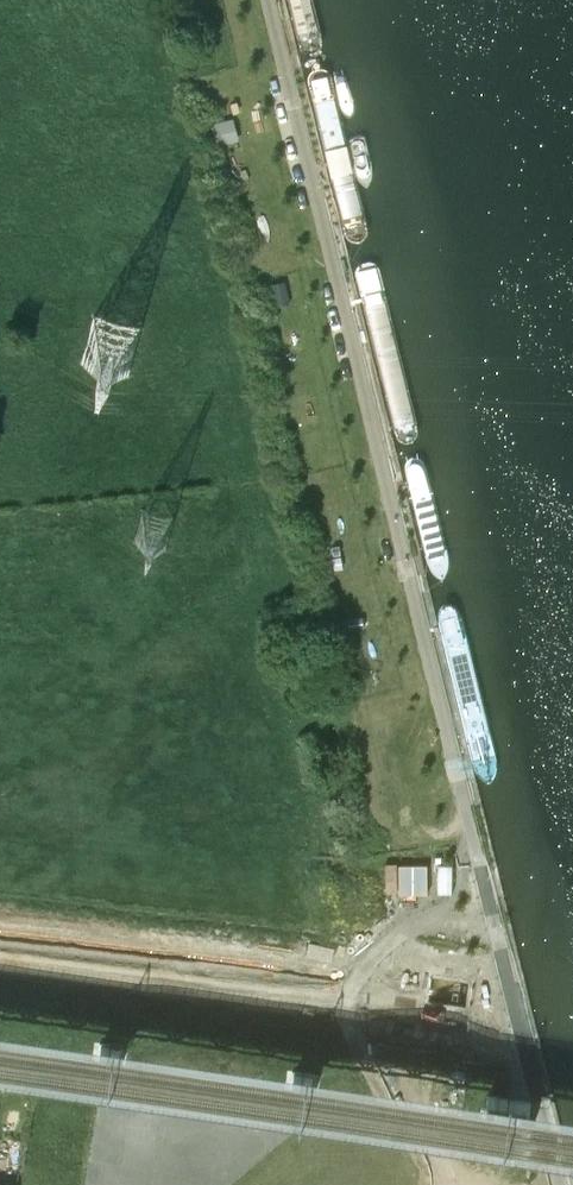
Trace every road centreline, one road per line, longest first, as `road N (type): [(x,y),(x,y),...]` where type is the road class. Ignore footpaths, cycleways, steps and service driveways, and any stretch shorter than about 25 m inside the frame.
road 1 (unclassified): [(268,0),(558,1184)]

